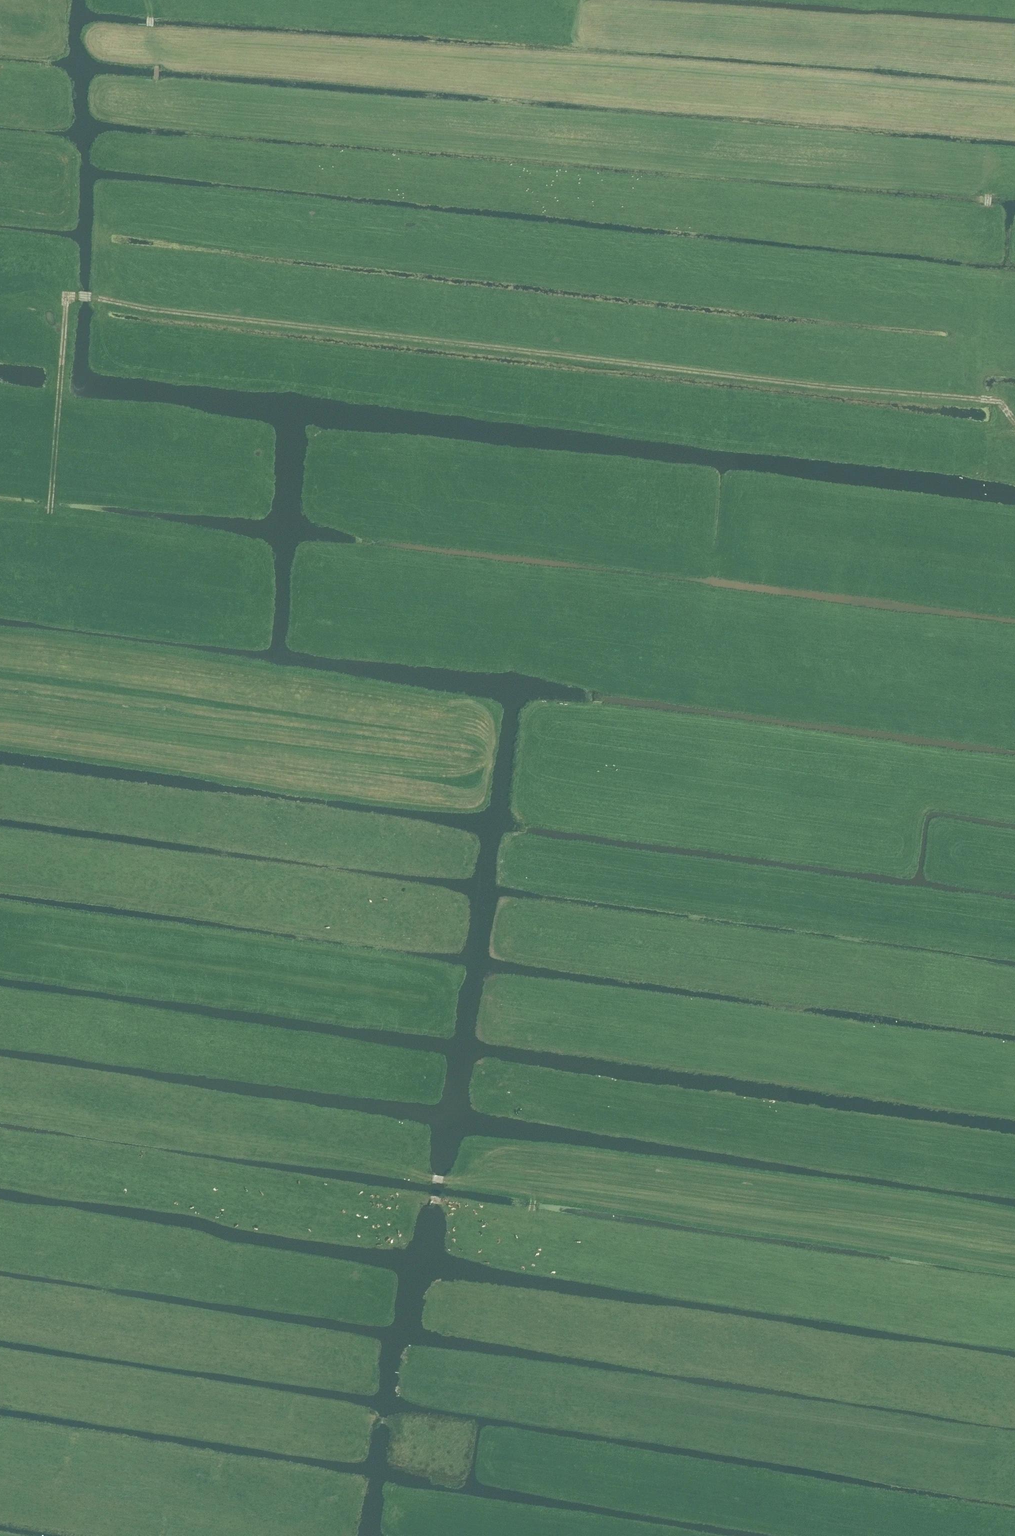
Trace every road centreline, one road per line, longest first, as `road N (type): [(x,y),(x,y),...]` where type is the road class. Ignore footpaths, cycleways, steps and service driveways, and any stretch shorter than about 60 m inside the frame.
road 1 (track): [(46,491),(61,295),(1001,402),(1014,423)]

